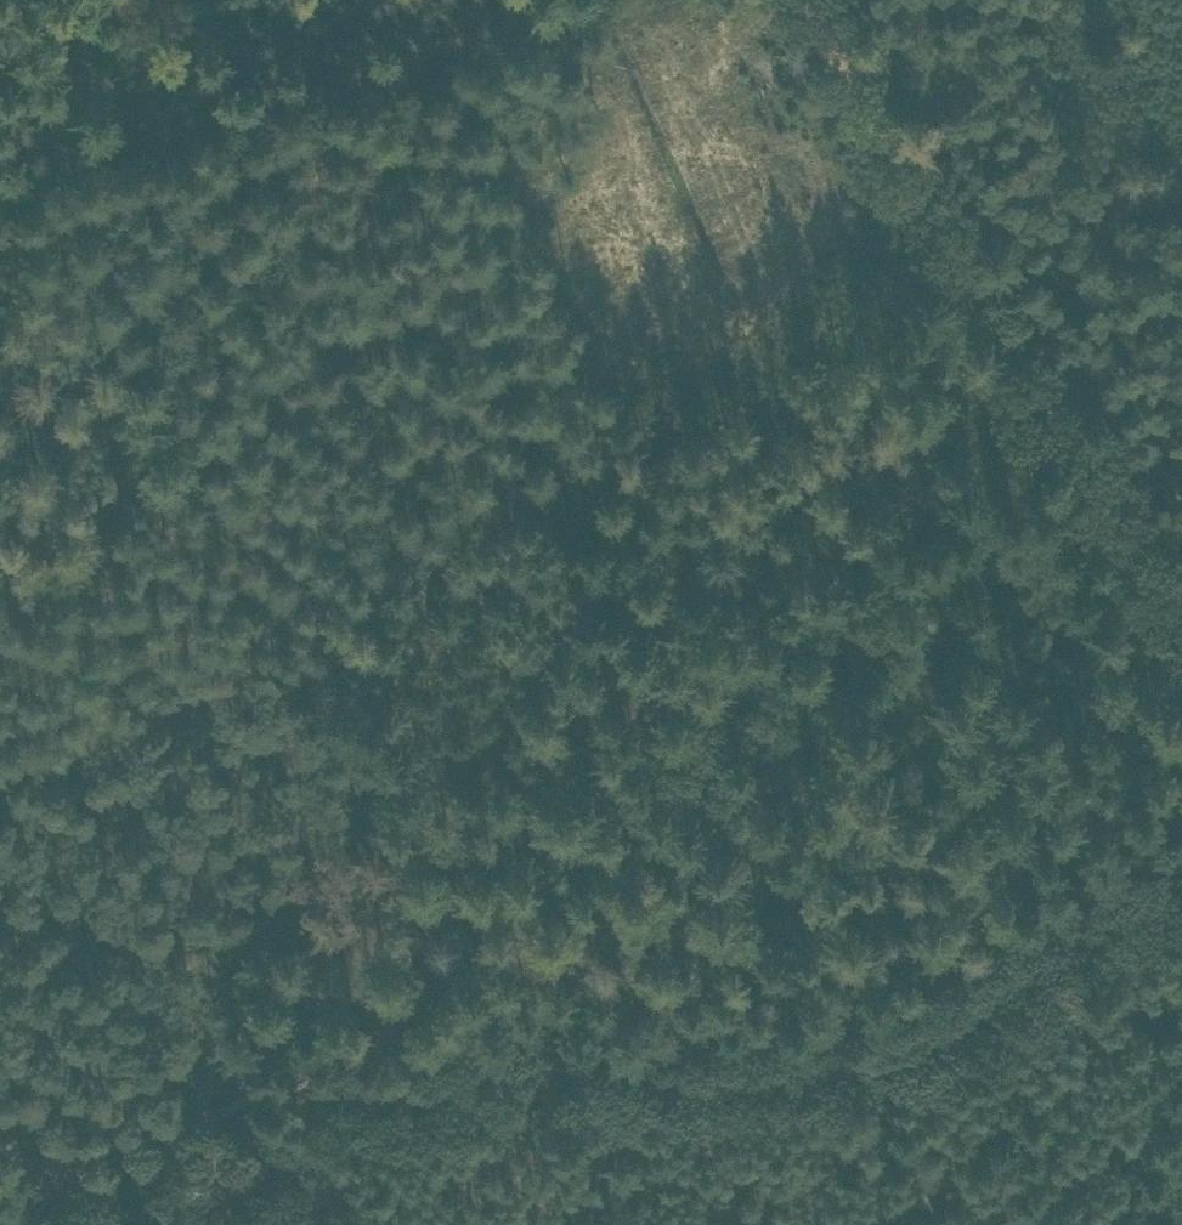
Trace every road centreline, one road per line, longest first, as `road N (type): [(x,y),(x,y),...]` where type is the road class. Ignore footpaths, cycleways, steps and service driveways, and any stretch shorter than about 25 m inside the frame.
road 1 (track): [(801,0),(1181,638)]

